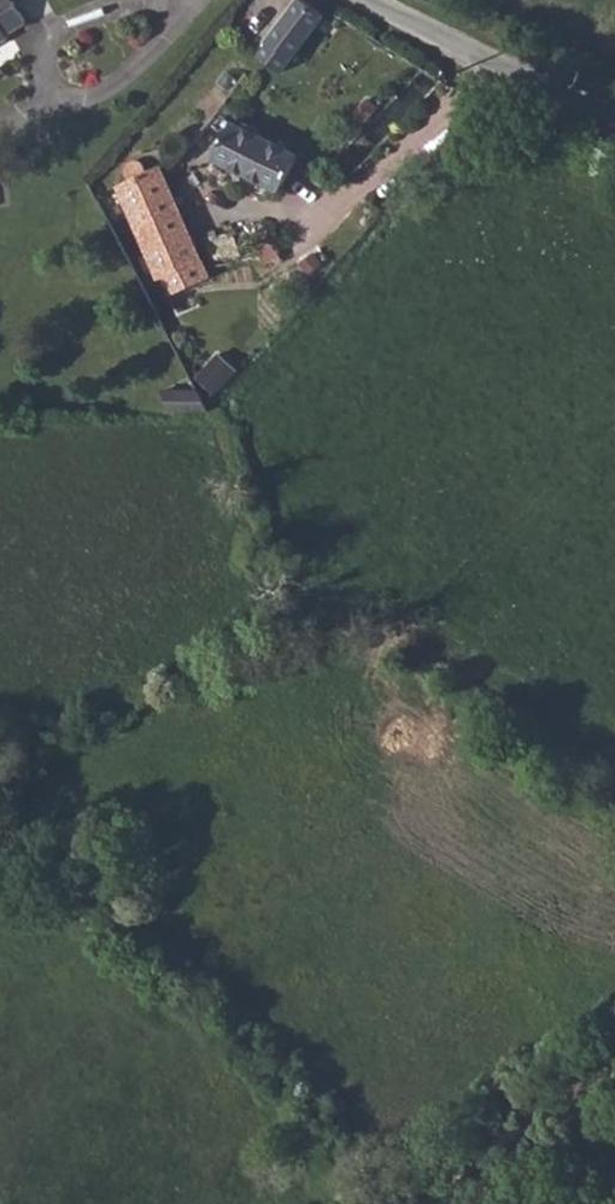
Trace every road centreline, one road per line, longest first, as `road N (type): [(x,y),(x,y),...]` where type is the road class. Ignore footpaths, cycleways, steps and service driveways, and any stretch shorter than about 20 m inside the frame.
road 1 (residential): [(614,119),(361,0)]
road 2 (track): [(402,1203),(614,1058)]

